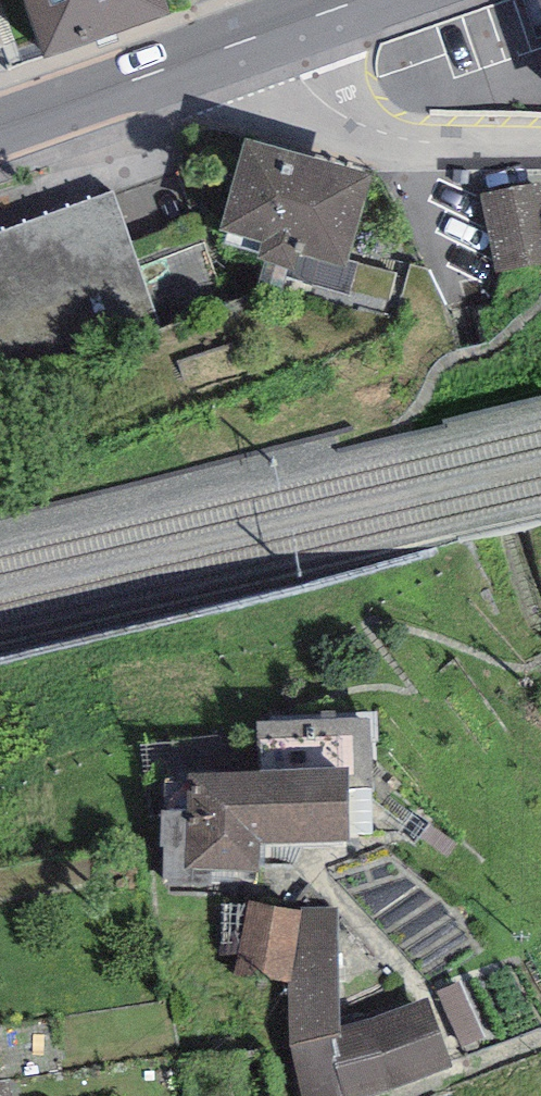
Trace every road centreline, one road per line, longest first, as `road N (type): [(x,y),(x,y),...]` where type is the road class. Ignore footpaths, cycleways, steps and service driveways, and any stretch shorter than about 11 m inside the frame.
road 1 (residential): [(262,33),(295,96),(364,130),(434,145),(540,146)]
road 2 (secondary): [(0,127),(262,33)]

